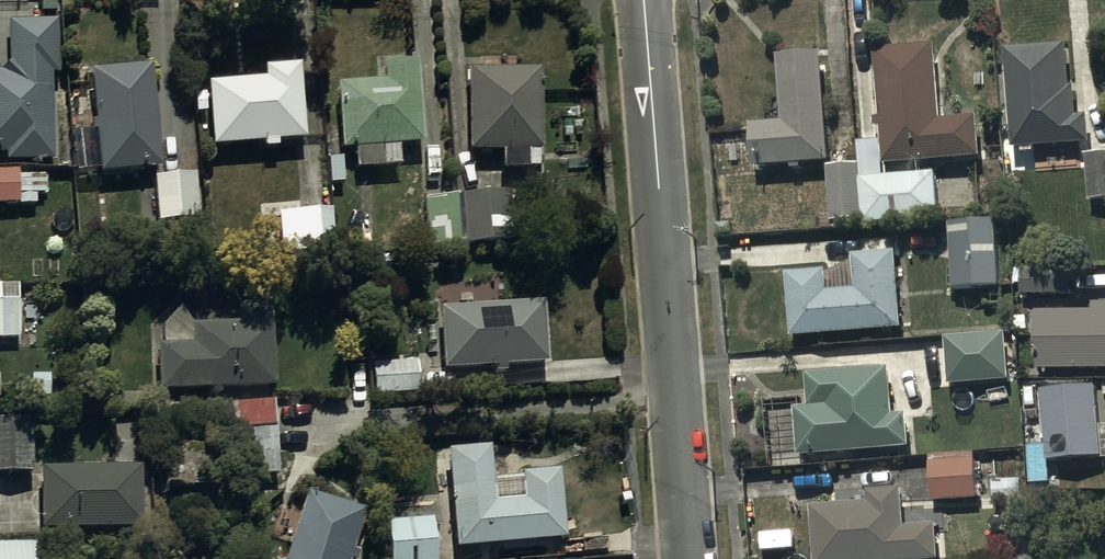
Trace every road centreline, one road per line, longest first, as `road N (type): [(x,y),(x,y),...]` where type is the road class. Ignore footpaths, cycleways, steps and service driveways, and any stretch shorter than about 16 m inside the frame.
road 1 (residential): [(686,558),(644,0)]

